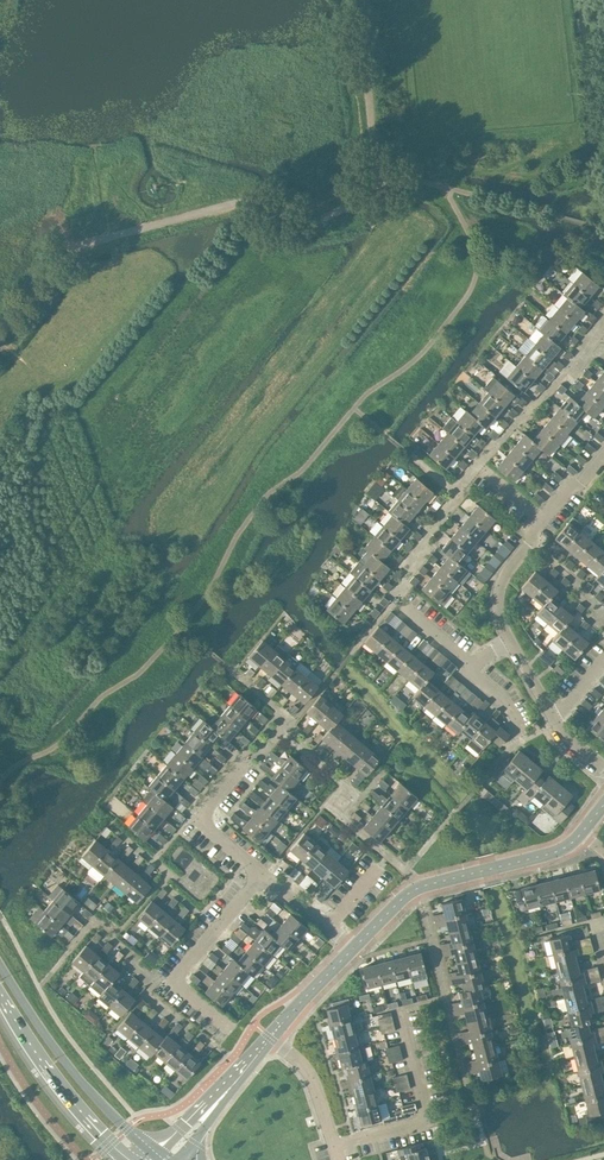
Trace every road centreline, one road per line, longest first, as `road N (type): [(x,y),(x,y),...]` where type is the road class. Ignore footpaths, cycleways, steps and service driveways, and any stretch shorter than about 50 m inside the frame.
road 1 (secondary): [(154,1154),(62,1058),(0,966)]
road 2 (residential): [(513,644),(498,606),(506,574),(603,458)]
road 3 (residential): [(335,1146),(432,1123),(404,1012)]
road 4 (residential): [(230,1029),(173,981),(262,877)]
road 5 (secondary): [(0,998),(48,1070),(124,1159)]
road 6 (tertiary): [(353,949),(419,888),(498,867)]
road 7 (residential): [(262,877),(199,820),(246,762)]
road 8 (residential): [(270,1038),(311,1079),(335,1146)]
road 9 (tertiary): [(270,1038),(353,949)]

